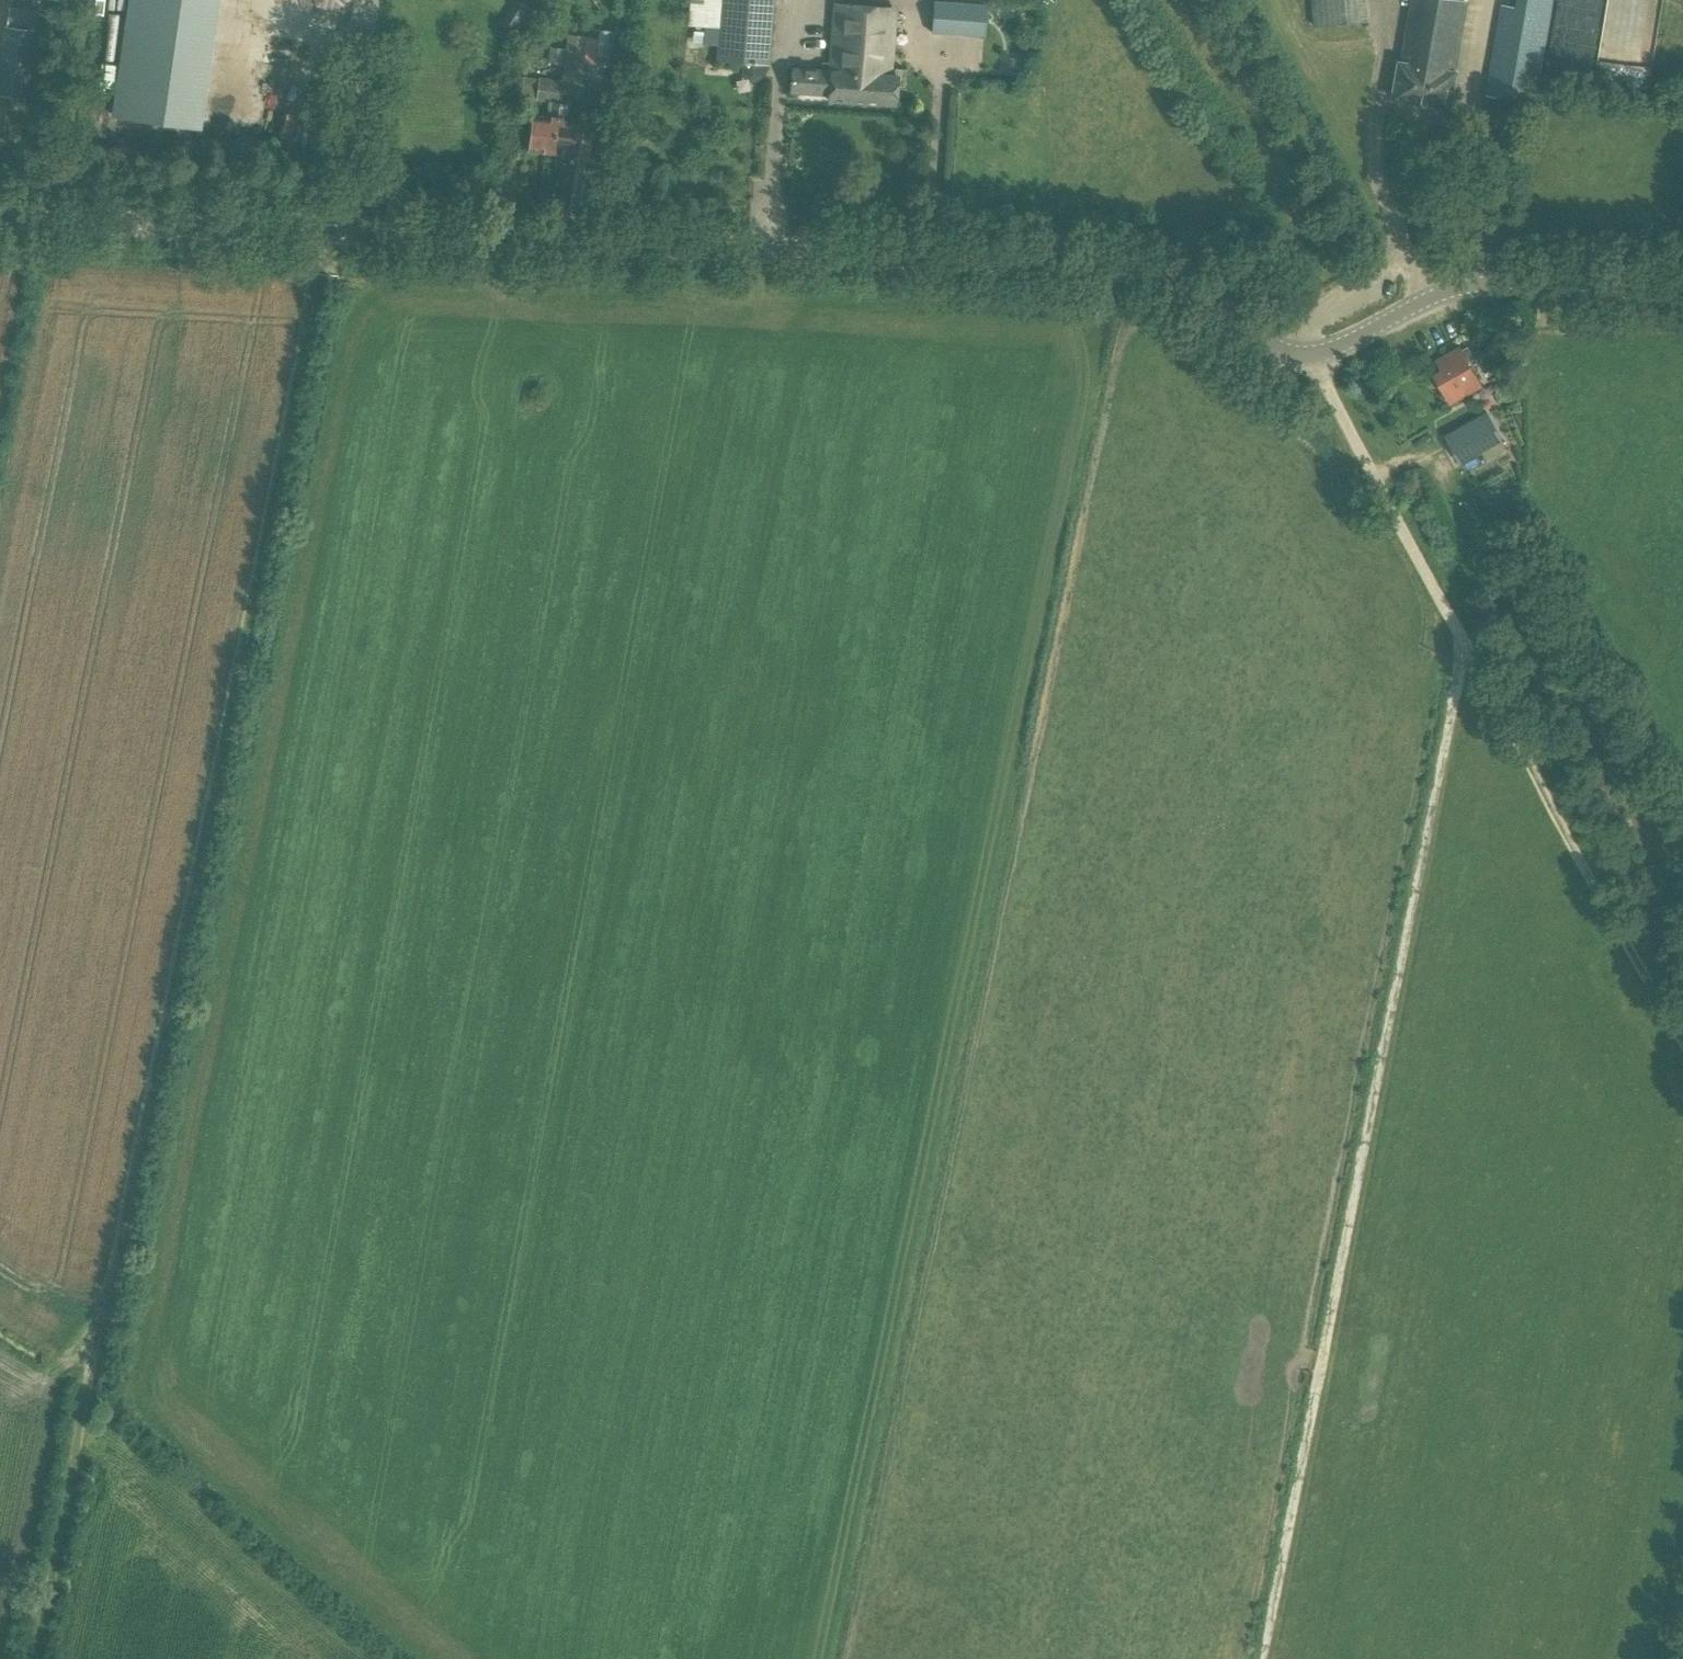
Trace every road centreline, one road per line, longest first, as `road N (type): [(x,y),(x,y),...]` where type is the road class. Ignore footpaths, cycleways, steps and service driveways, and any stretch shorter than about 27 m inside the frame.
road 1 (track): [(36,1658),(316,280)]
road 2 (unclassified): [(1311,357),(1279,352),(1193,288),(1110,266),(0,215)]
road 3 (track): [(1260,1658),(1462,637)]
road 4 (track): [(1682,1035),(1462,637)]
road 5 (unclassified): [(1682,288),(1474,285),(1311,357)]
road 6 (unclassified): [(1462,637),(1311,357)]

